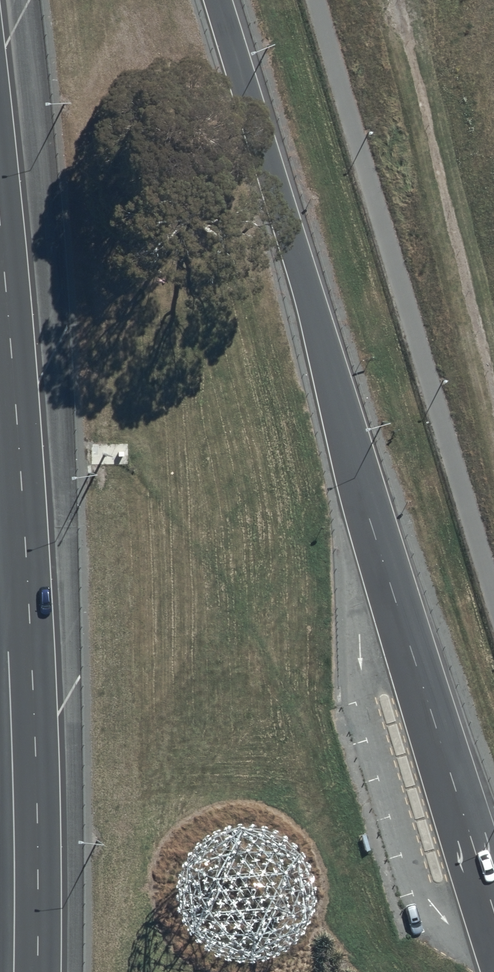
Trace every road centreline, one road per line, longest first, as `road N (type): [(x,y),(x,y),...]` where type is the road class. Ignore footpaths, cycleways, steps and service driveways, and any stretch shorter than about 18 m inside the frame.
road 1 (motorway): [(217,0),(493,907)]
road 2 (motorway): [(0,335),(30,610),(37,971)]

